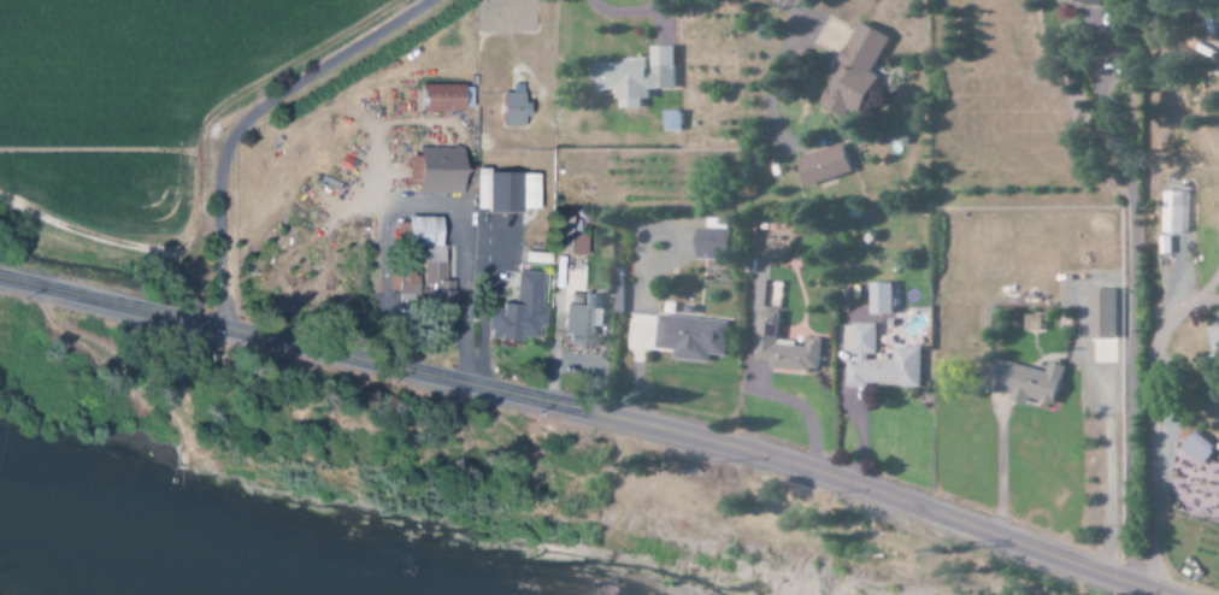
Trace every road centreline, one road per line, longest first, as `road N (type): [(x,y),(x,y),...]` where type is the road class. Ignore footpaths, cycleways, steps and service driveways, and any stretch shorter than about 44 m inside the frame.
road 1 (secondary): [(1161,594),(728,444),(0,277)]

